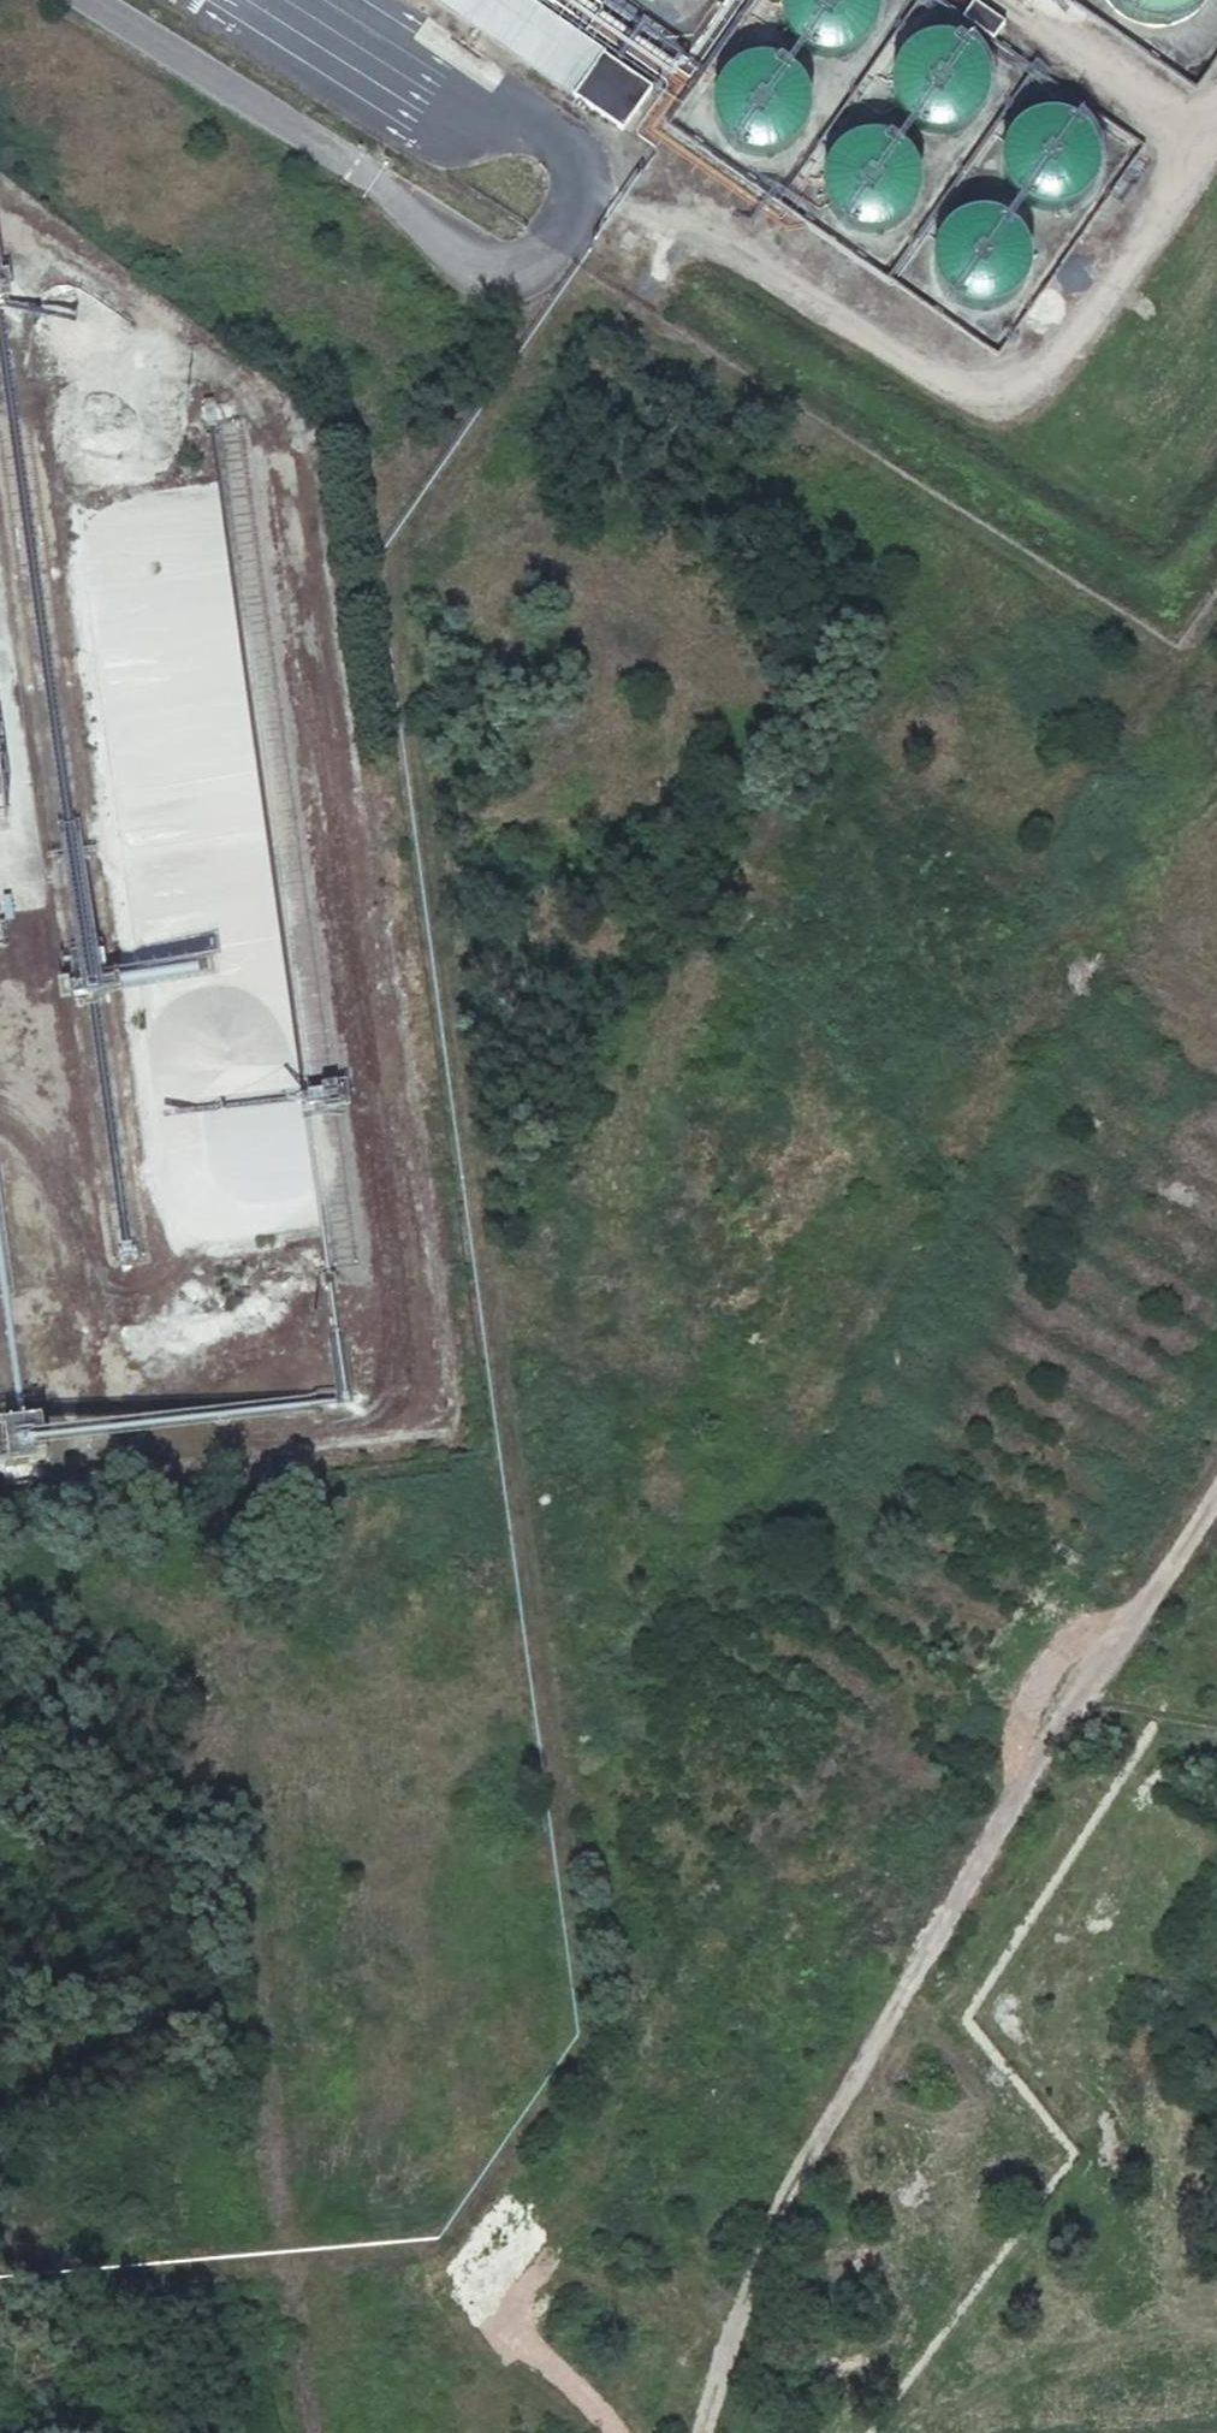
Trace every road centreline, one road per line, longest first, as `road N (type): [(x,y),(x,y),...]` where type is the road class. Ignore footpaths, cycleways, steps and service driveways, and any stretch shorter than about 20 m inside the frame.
road 1 (track): [(1216,1489),(1049,1754),(776,2221),(708,2432)]

